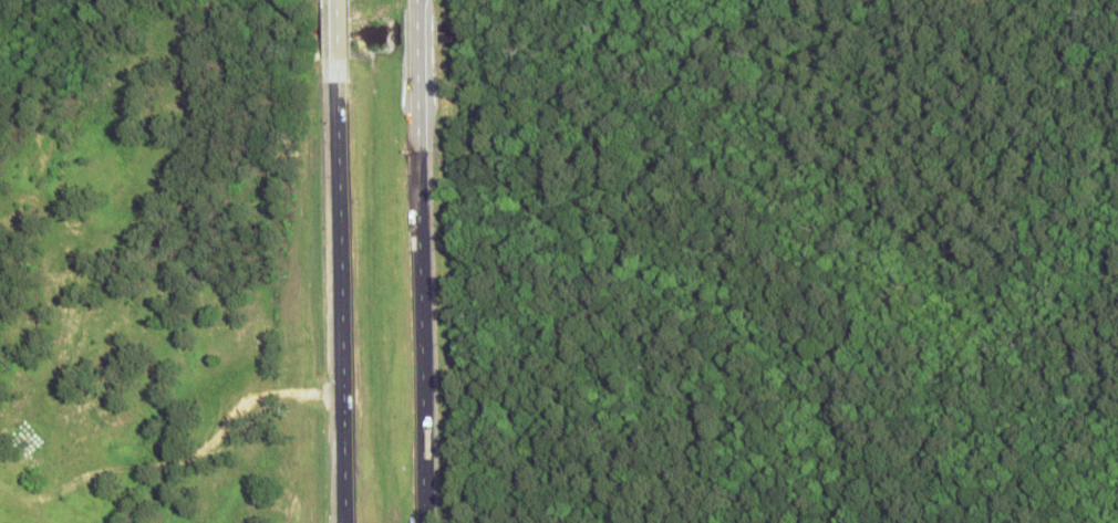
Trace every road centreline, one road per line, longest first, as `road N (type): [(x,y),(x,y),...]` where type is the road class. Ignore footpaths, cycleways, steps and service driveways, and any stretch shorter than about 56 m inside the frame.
road 1 (residential): [(980,522),(842,480),(424,473)]
road 2 (trunk): [(335,0),(342,522)]
road 3 (trunk): [(424,522),(418,0)]

